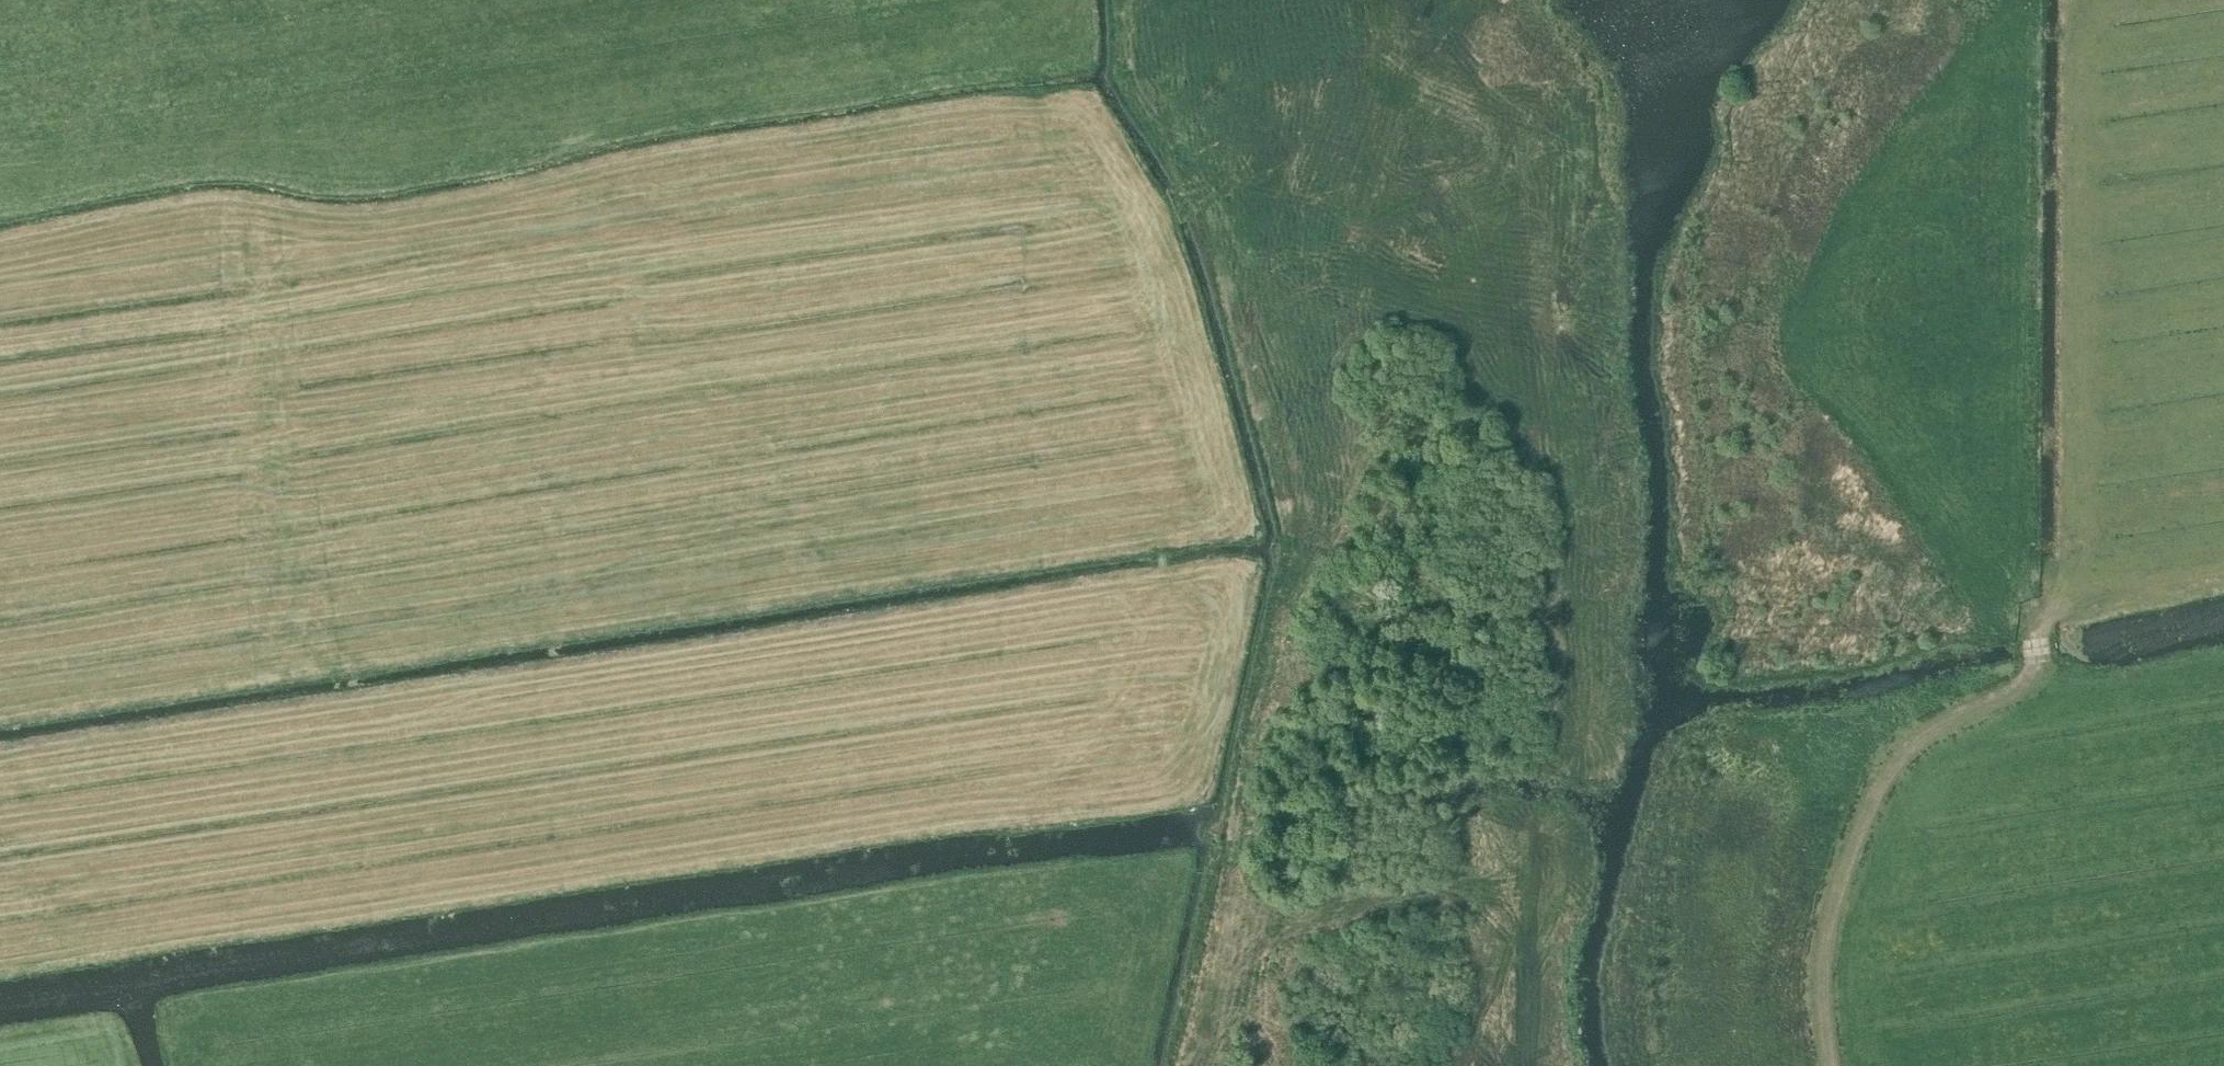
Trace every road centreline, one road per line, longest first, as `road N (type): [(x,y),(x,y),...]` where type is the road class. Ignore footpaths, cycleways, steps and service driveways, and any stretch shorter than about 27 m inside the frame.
road 1 (track): [(2036,641),(2034,668),(2020,687),(1919,741),(1880,786),(1820,955),(1830,1065)]

